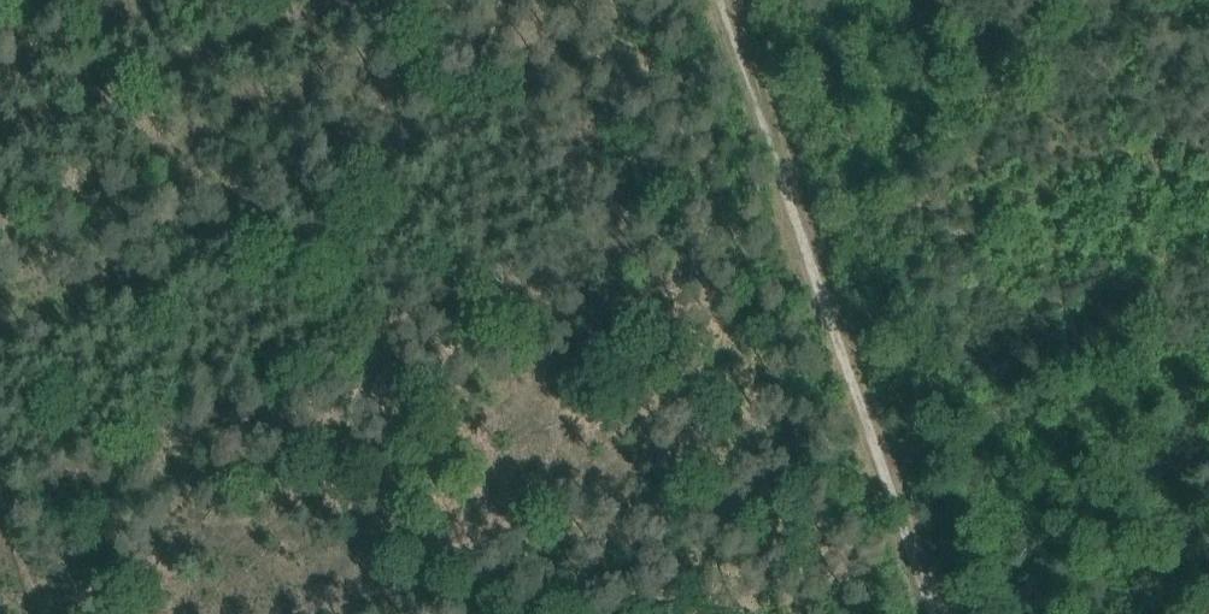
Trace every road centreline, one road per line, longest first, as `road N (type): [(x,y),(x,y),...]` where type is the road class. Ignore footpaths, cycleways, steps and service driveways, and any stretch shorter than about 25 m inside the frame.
road 1 (track): [(709,0),(916,613)]
road 2 (track): [(50,613),(0,460)]

